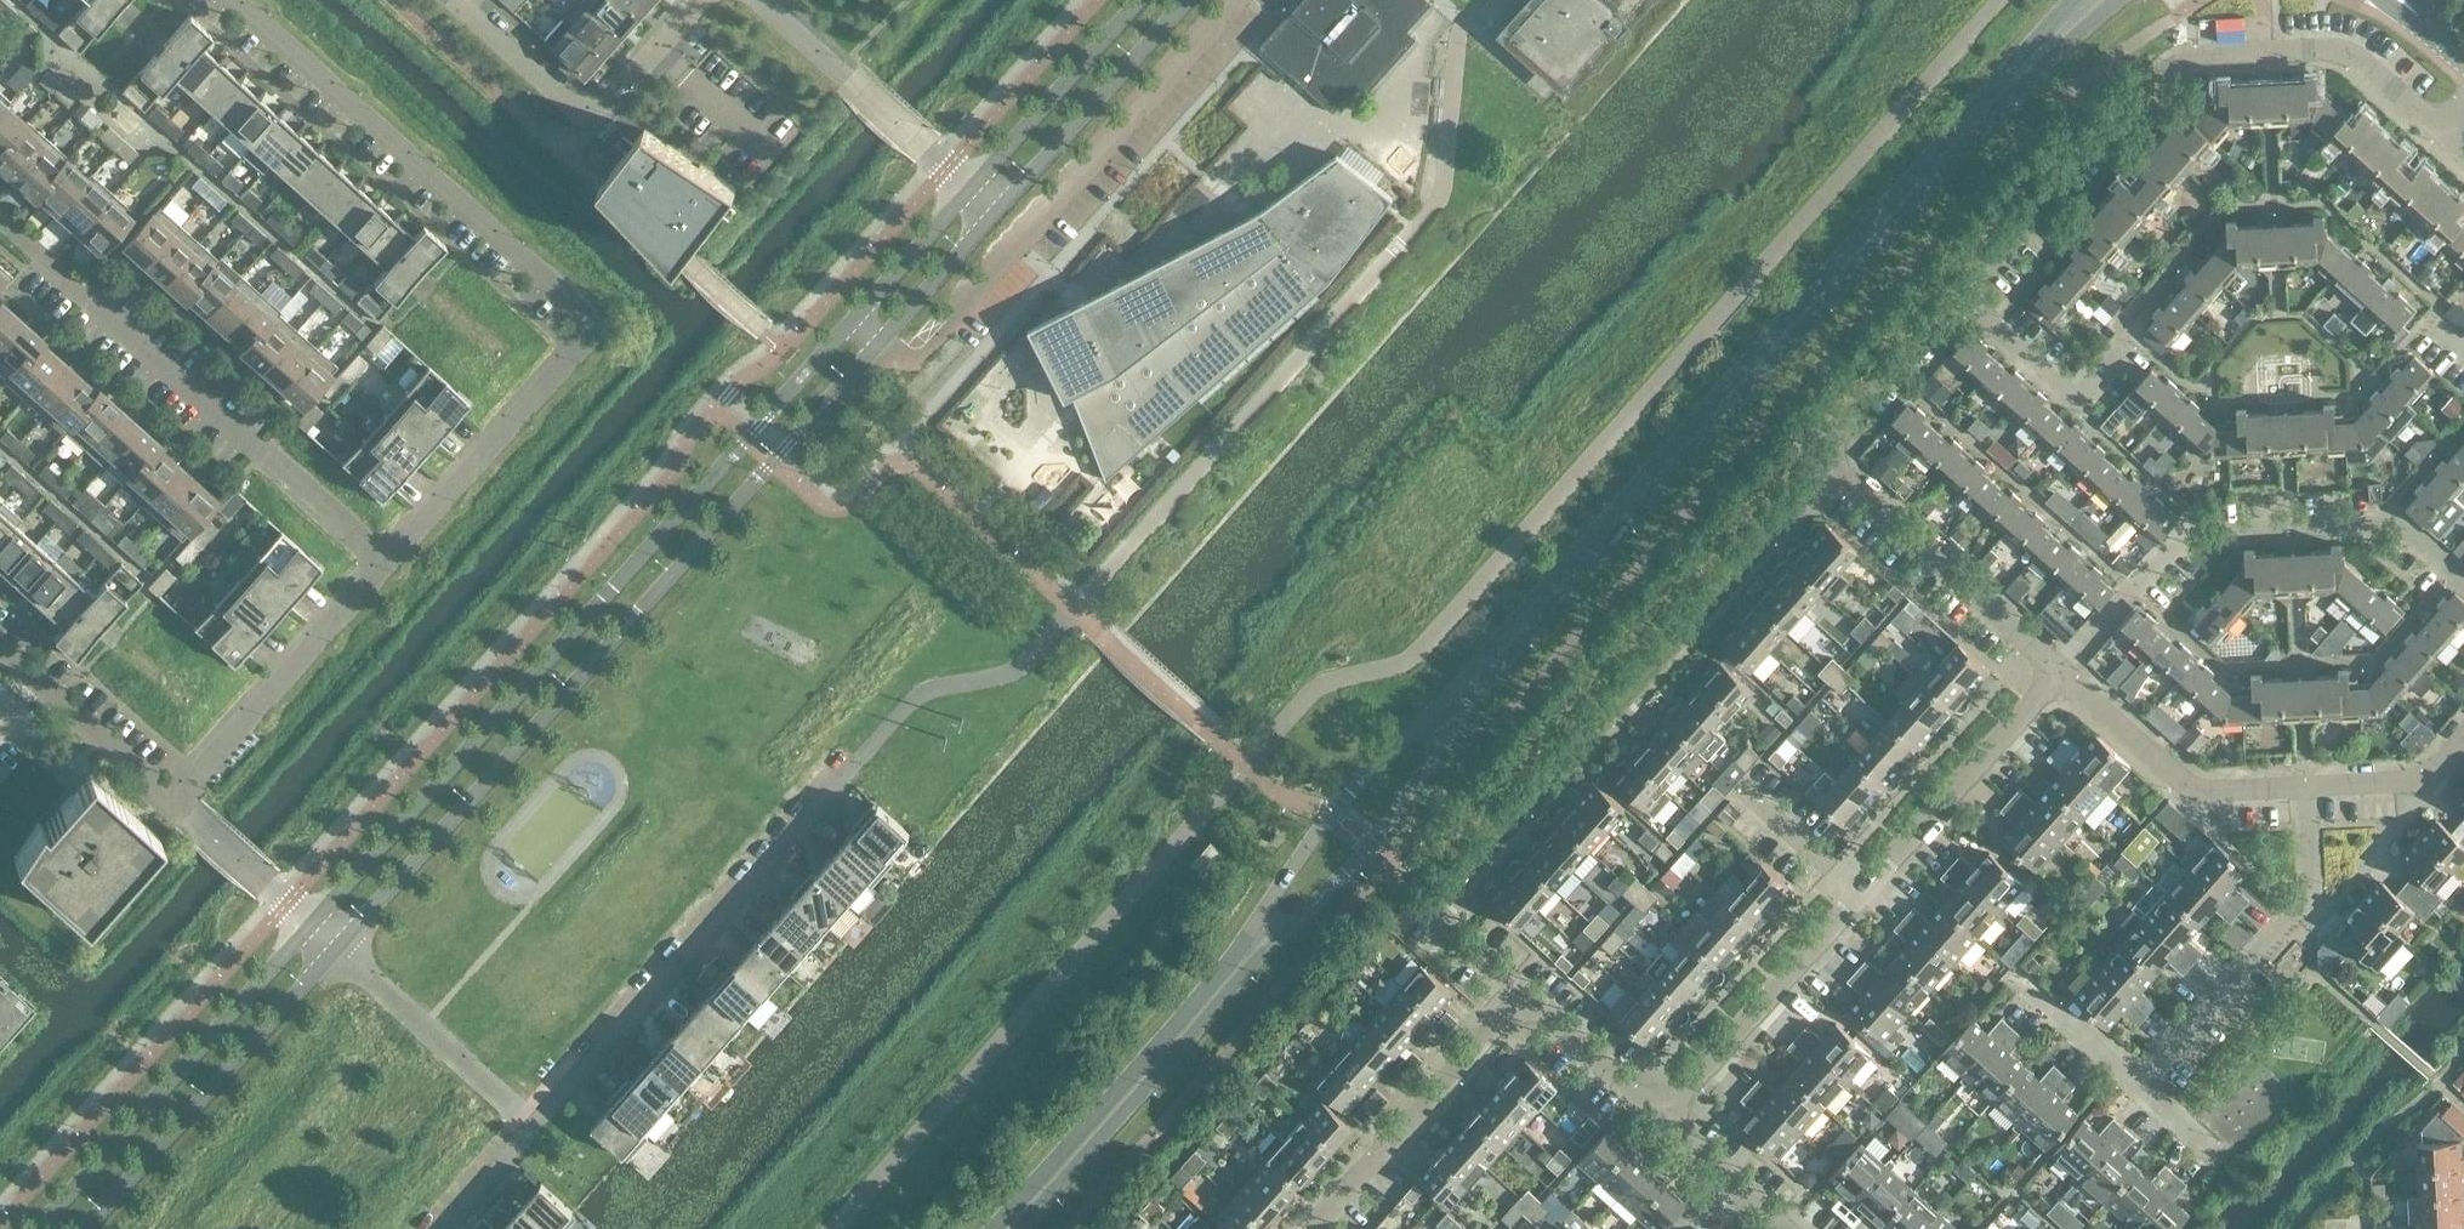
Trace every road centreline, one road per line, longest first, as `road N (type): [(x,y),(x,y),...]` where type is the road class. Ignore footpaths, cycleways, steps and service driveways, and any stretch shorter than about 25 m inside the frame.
road 1 (secondary): [(1019,1228),(1248,970),(1369,848),(1488,683),(2013,93),(2118,0)]
road 2 (secondary): [(2075,0),(1425,727),(1332,815),(1235,957),(993,1228)]
road 3 (tertiary): [(342,941),(1003,208)]
road 4 (tertiary): [(975,185),(316,919)]
road 5 (residential): [(382,563),(594,329),(228,0)]
road 6 (residential): [(2444,133),(2362,59),(2338,49),(2177,57),(1976,299)]
road 7 (residential): [(382,563),(0,216)]
road 8 (residential): [(533,1115),(859,763)]
road 9 (residential): [(2067,668),(2180,537),(2408,523),(2463,575)]
road 10 (tertiary): [(316,919),(37,1228)]
road 11 (tertiary): [(84,1228),(342,941)]
road 12 (residential): [(2134,1084),(2312,890),(2305,787)]
road 13 (residential): [(706,0),(593,125),(451,0)]
road 14 (residential): [(1311,1228),(1529,1001)]
road 15 (residential): [(2067,668),(1837,460)]
road 16 (residential): [(174,791),(382,563)]
road 17 (residential): [(1661,1118),(1864,893)]
road 18 (residential): [(1864,893),(2067,668)]
road 19 (residential): [(2305,787),(2211,792),(2067,668)]
road 20 (residential): [(766,0),(975,185)]
road 21 (tertiary): [(1003,208),(1188,0)]
road 22 (residential): [(342,941),(533,1115)]
road 23 (tertiary): [(1141,0),(975,185)]
road 24 (residential): [(174,791),(0,637)]
road 25 (residential): [(1976,299),(1837,460)]
road 26 (residential): [(2132,344),(2085,391),(1976,299)]
road 27 (residential): [(316,919),(174,791)]
road 28 (residential): [(2463,737),(2426,779),(2305,787)]
road 29 (residential): [(1661,1118),(1529,1001)]
road 30 (residential): [(1529,1001),(1414,891)]
road 31 (residential): [(436,1228),(533,1115)]
road 32 (residential): [(2134,1084),(2032,989)]
road 33 (residential): [(1864,893),(1773,808)]

